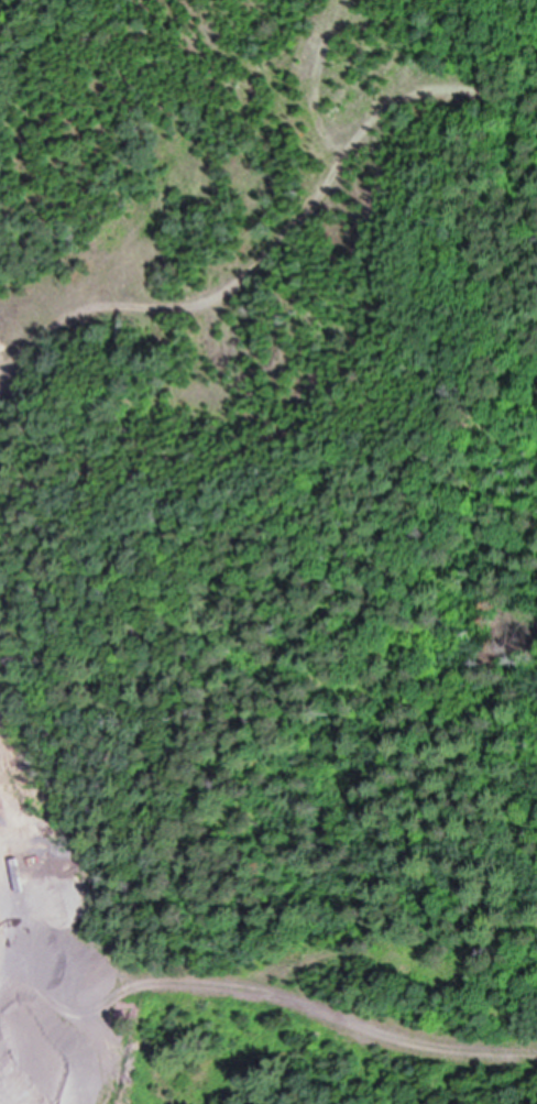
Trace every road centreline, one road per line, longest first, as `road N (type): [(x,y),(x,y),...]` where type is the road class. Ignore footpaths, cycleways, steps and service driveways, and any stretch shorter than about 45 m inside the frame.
road 1 (track): [(0,376),(54,328),(92,309),(180,309),(224,297),(320,201),(365,119),(412,89),(457,88),(501,101),(536,143)]
road 2 (track): [(61,1103),(96,1031),(138,988),(187,981),(282,994),(410,1042),(536,1054)]

